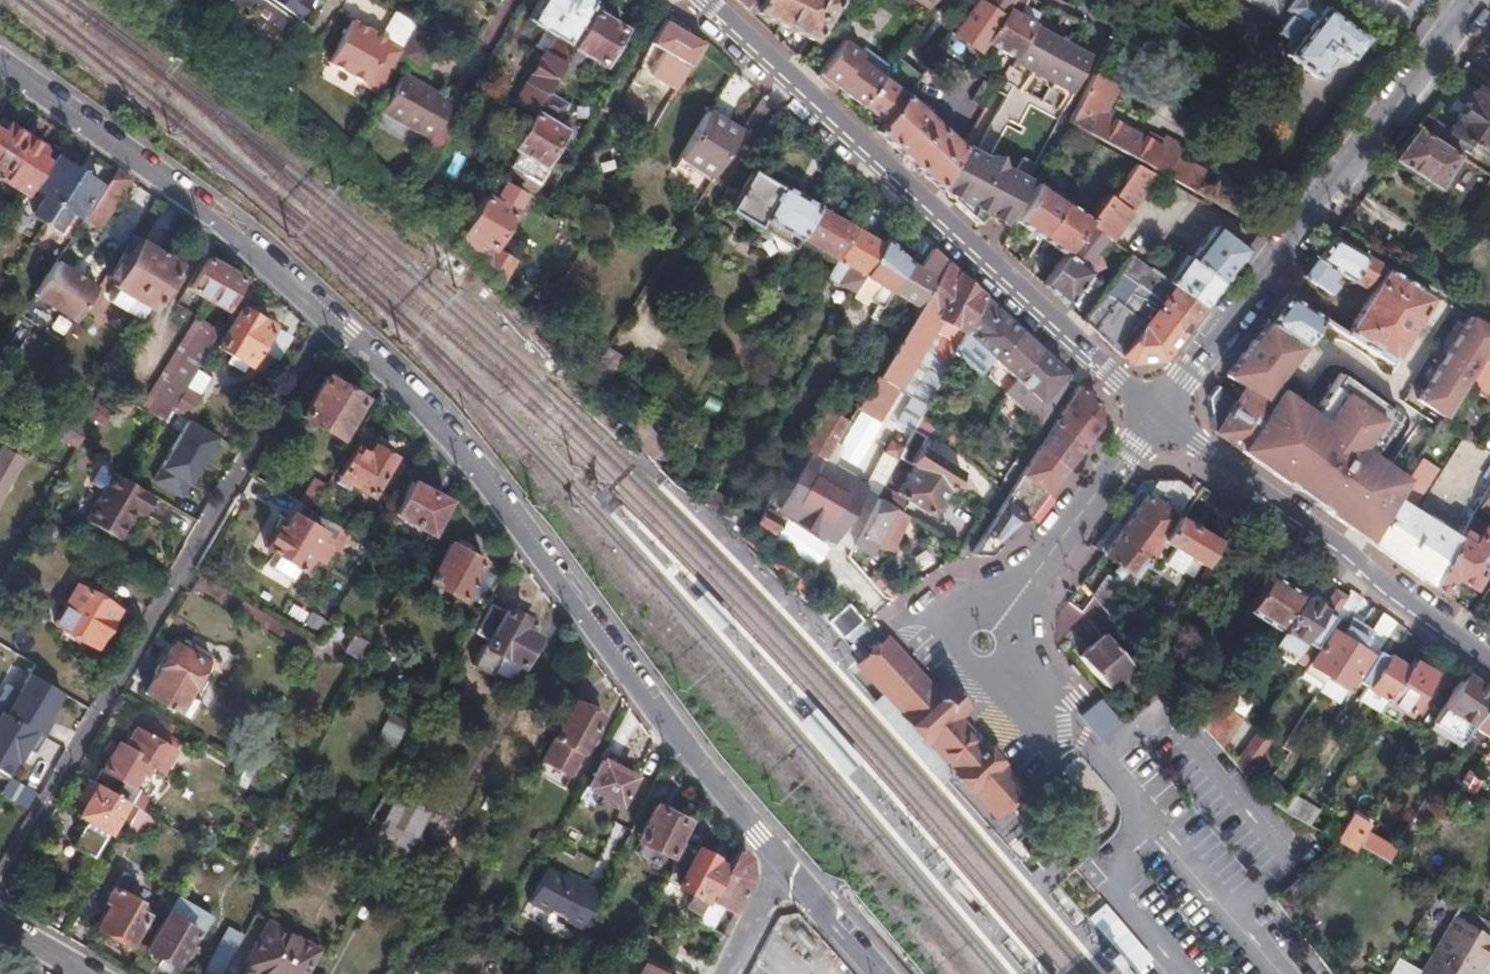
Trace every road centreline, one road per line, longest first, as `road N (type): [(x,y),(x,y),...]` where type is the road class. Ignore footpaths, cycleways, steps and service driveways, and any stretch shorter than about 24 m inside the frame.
road 1 (residential): [(778,870),(761,833),(458,450),(332,321)]
road 2 (residential): [(332,321),(0,884)]
road 3 (tertiary): [(706,0),(1155,417)]
road 4 (residential): [(1474,0),(1155,417)]
road 5 (residential): [(332,321),(199,206),(0,64)]
road 6 (tertiary): [(1155,417),(1489,661)]
road 7 (residential): [(1155,417),(1002,616)]
road 8 (residential): [(877,973),(778,870)]

